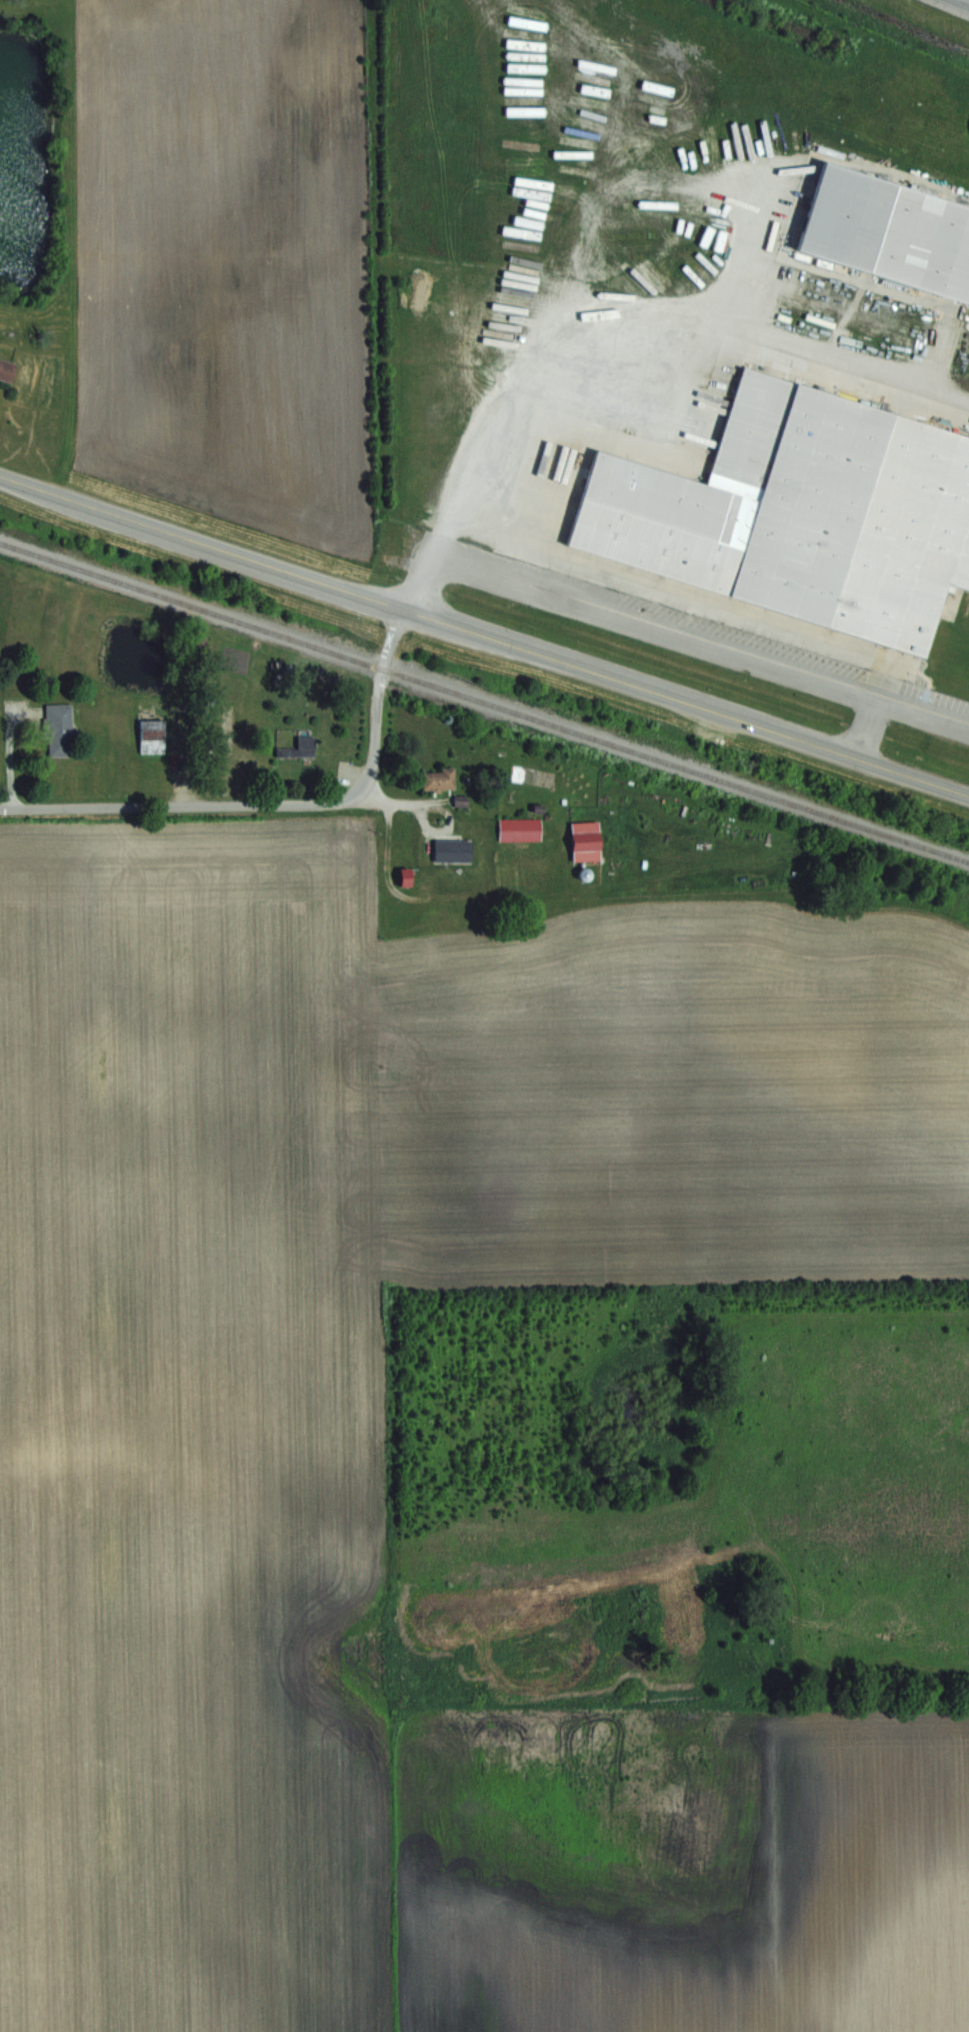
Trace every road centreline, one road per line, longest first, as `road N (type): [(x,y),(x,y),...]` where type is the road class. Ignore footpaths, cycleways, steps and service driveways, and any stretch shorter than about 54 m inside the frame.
road 1 (secondary): [(968,793),(403,608)]
road 2 (secondary): [(403,608),(0,475)]
road 3 (residential): [(0,808),(323,803),(363,785)]
road 4 (residential): [(363,785),(403,608)]

